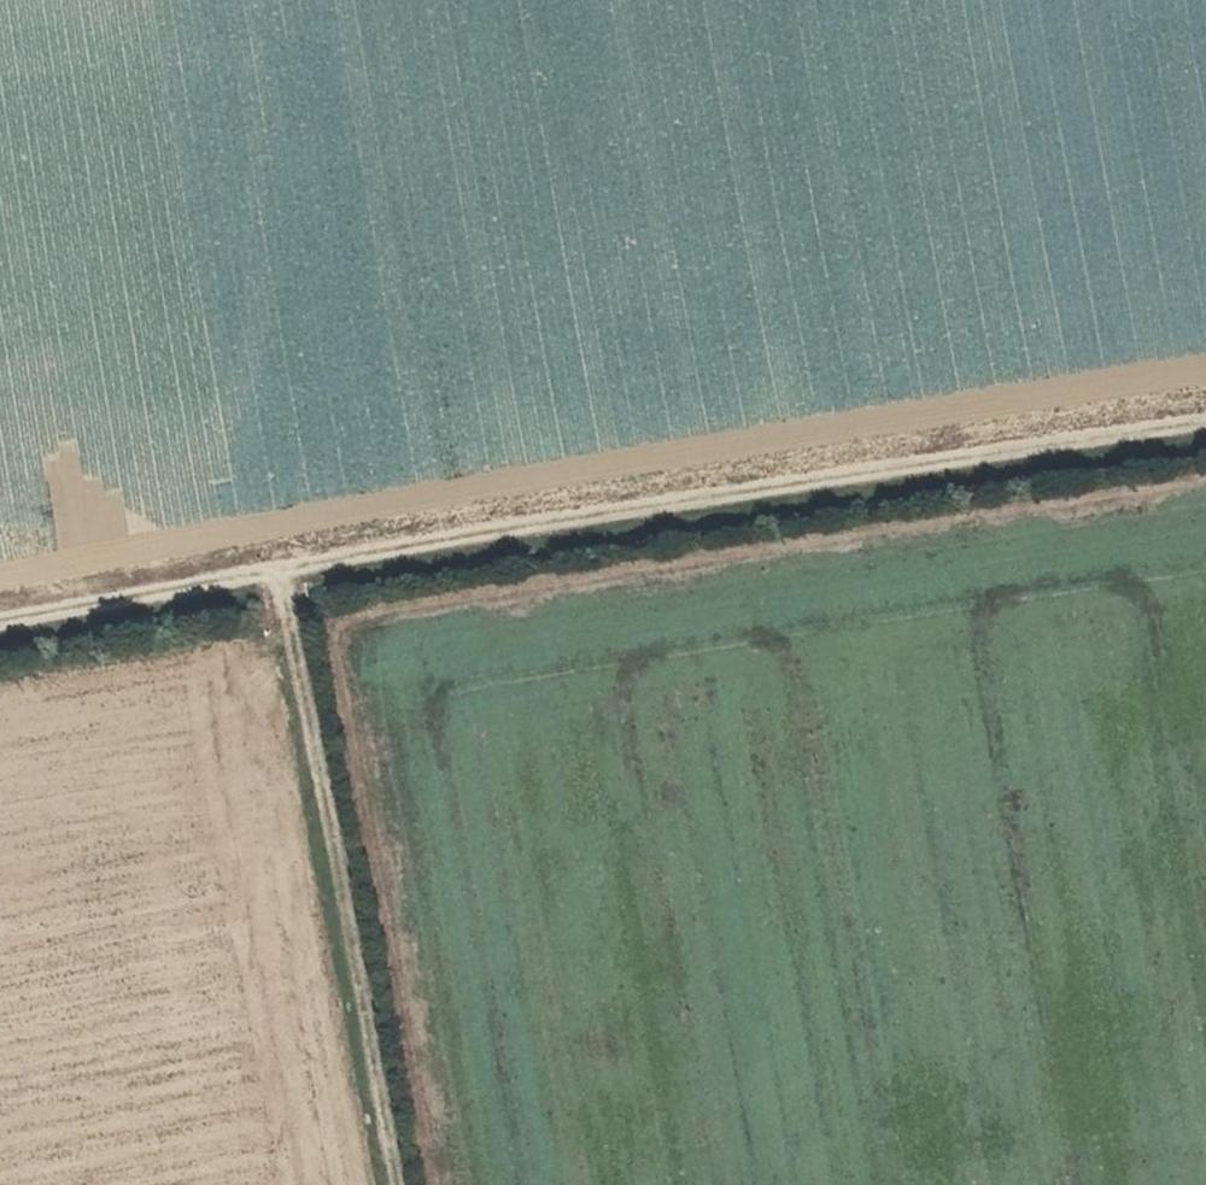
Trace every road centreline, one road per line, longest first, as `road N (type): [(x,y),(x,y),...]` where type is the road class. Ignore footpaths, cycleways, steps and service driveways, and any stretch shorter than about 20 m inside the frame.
road 1 (track): [(0,623),(327,557),(1205,421)]

